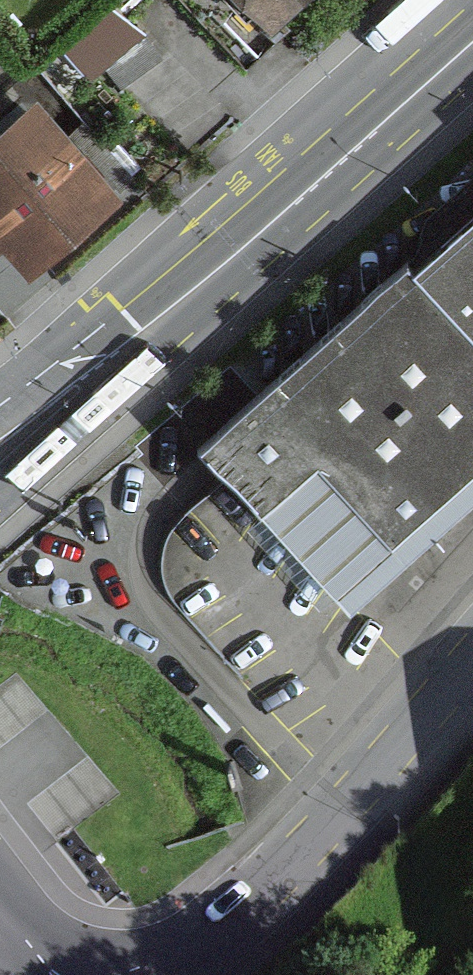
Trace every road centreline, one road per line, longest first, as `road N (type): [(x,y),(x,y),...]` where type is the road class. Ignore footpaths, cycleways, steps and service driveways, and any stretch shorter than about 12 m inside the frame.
road 1 (residential): [(472,661),(214,937),(126,974)]
road 2 (primary): [(472,30),(130,340)]
road 3 (primary): [(0,493),(48,452),(130,340)]
road 4 (primary): [(130,340),(0,403)]

